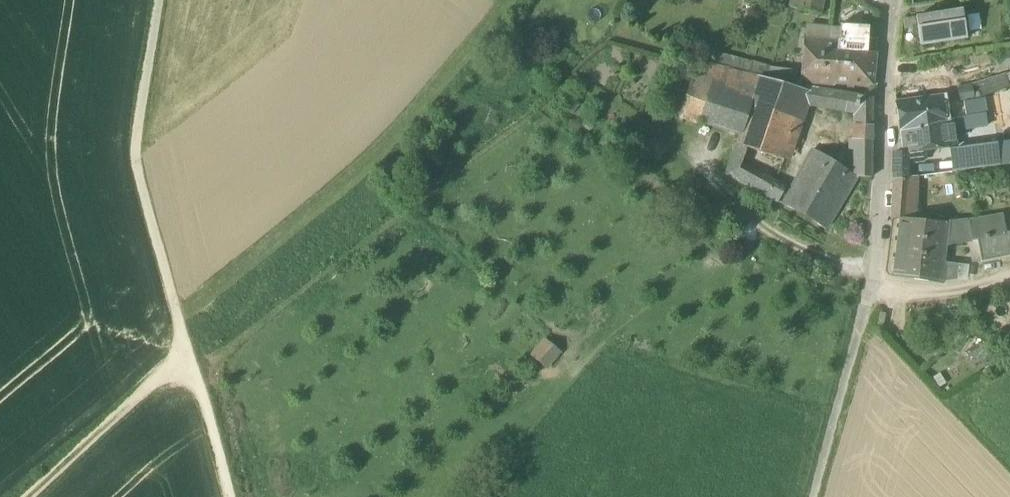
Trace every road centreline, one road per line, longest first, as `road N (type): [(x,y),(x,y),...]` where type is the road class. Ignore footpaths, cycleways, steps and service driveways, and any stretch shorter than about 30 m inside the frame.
road 1 (track): [(226,496),(134,155),(159,0)]
road 2 (residential): [(892,0),(878,262),(861,323)]
road 3 (track): [(186,355),(29,496)]
road 4 (track): [(861,323),(812,496)]

